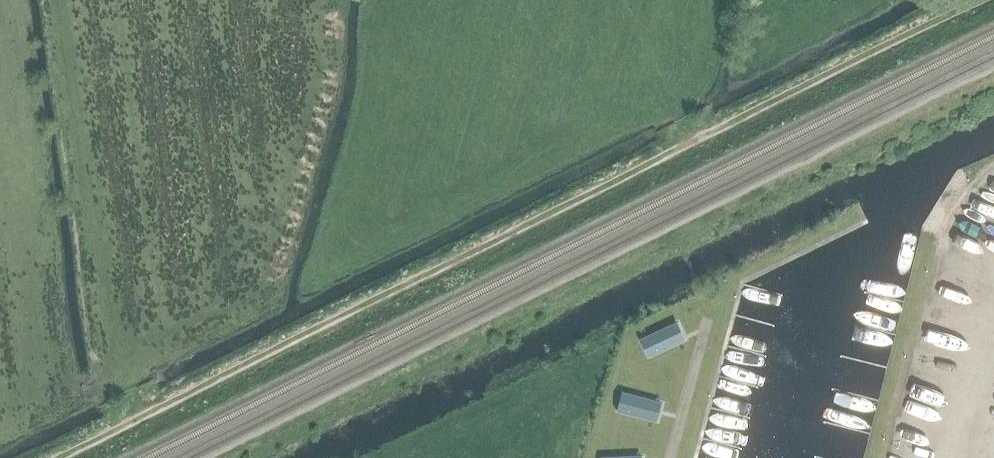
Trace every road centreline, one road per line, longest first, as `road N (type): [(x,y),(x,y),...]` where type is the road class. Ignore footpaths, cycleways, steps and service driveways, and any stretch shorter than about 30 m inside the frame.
road 1 (track): [(50,457),(980,0)]

